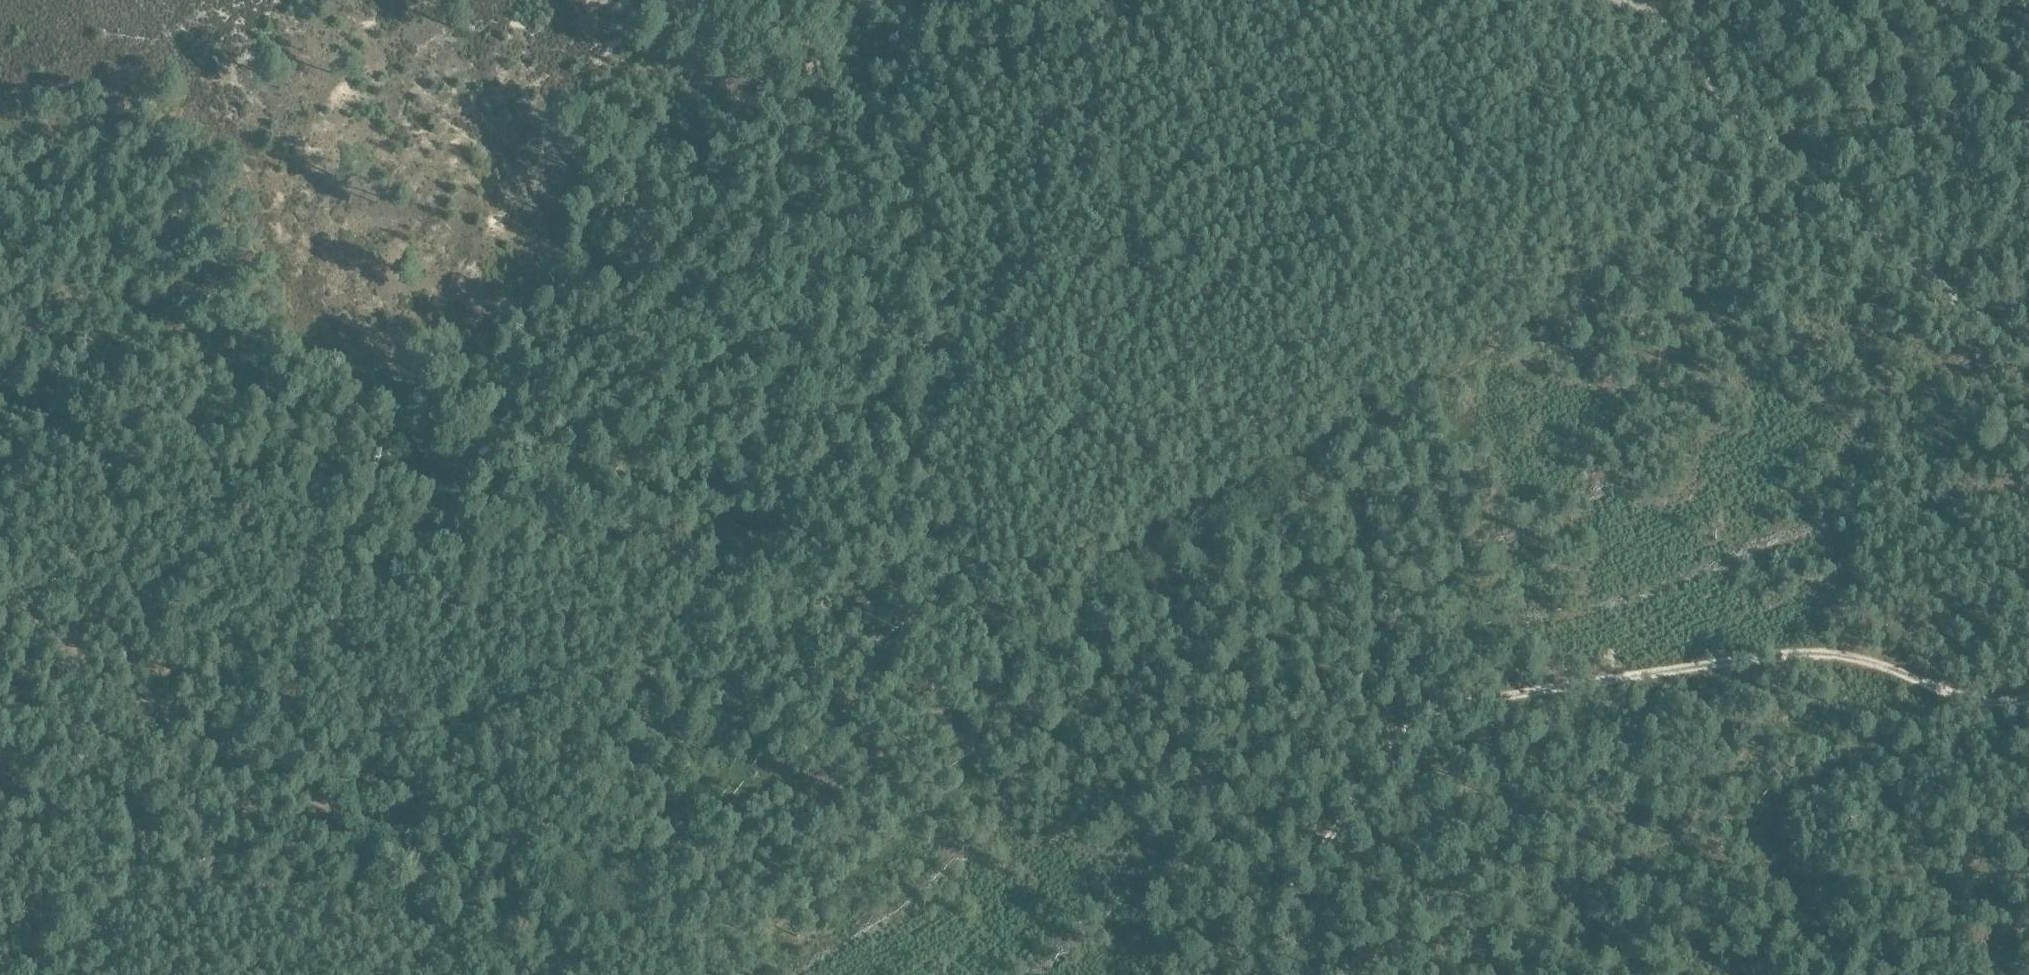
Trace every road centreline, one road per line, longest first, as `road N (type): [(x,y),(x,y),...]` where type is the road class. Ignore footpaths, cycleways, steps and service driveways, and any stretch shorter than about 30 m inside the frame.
road 1 (track): [(2028,699),(1973,700),(1876,664),(1804,654),(1436,711),(1394,743),(1232,974)]
road 2 (track): [(2028,362),(1735,105),(1663,25),(1618,0)]
road 3 (track): [(452,893),(0,608)]
road 4 (track): [(742,974),(653,908),(614,897),(500,901),(452,893)]
road 5 (track): [(0,797),(78,926),(96,974)]

